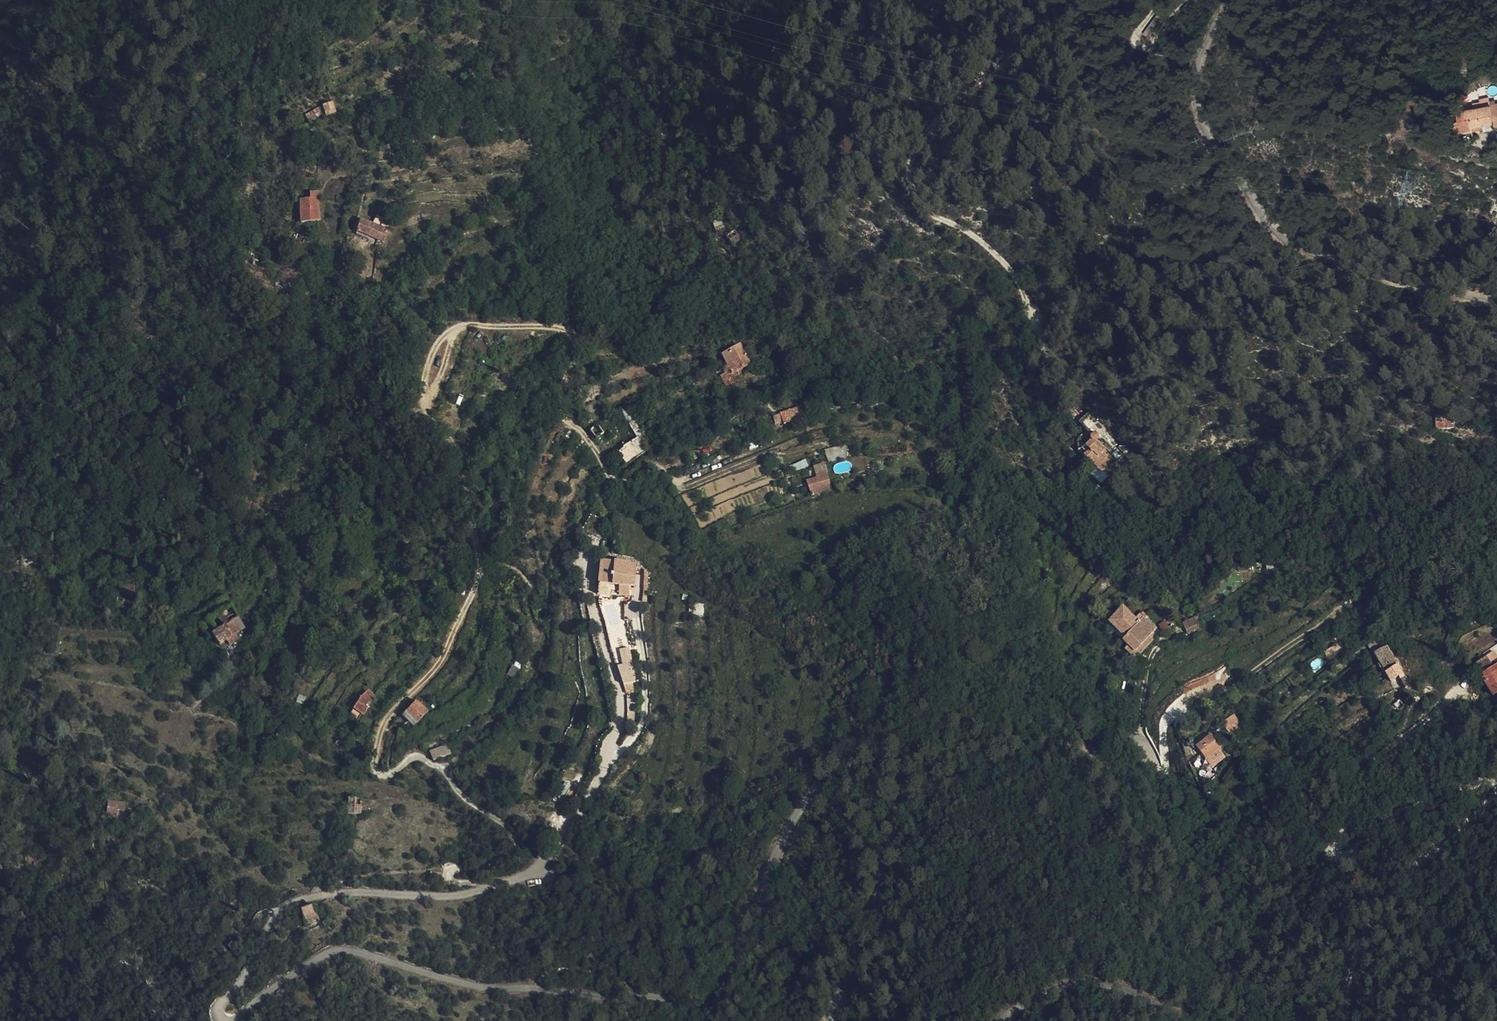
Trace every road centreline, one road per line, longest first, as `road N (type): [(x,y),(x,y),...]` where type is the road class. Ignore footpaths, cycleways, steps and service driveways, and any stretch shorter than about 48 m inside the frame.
road 1 (track): [(1061,396),(995,249),(965,230),(929,222),(913,208),(910,179),(926,149),(1094,0)]
road 2 (unclassified): [(1496,299),(1322,259),(1277,231),(1213,142),(1196,101),(1201,57),(1233,0)]
road 3 (track): [(1165,0),(1145,22),(1135,47),(1142,57),(1160,44),(1186,0)]

